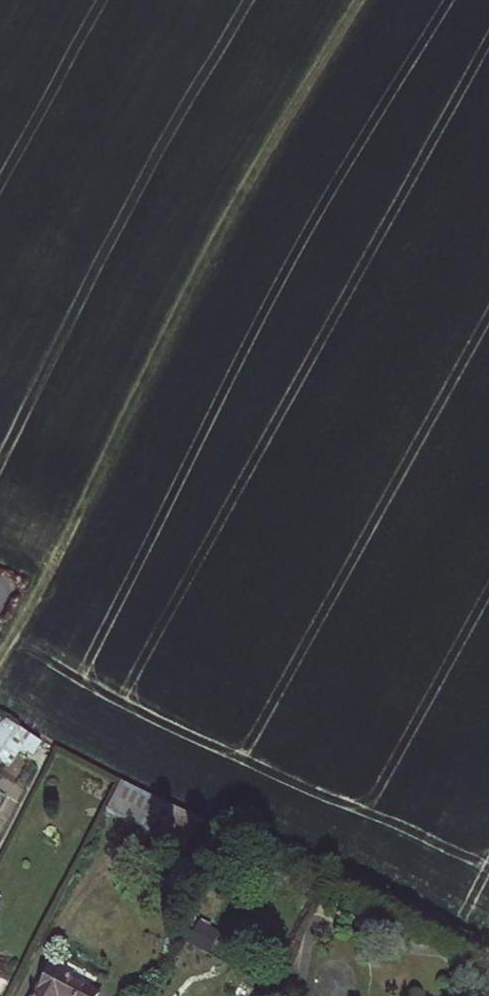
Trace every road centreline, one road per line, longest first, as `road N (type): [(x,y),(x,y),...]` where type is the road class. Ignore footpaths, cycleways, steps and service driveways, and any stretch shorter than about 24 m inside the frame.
road 1 (track): [(360,0),(197,266),(105,456),(0,641)]

